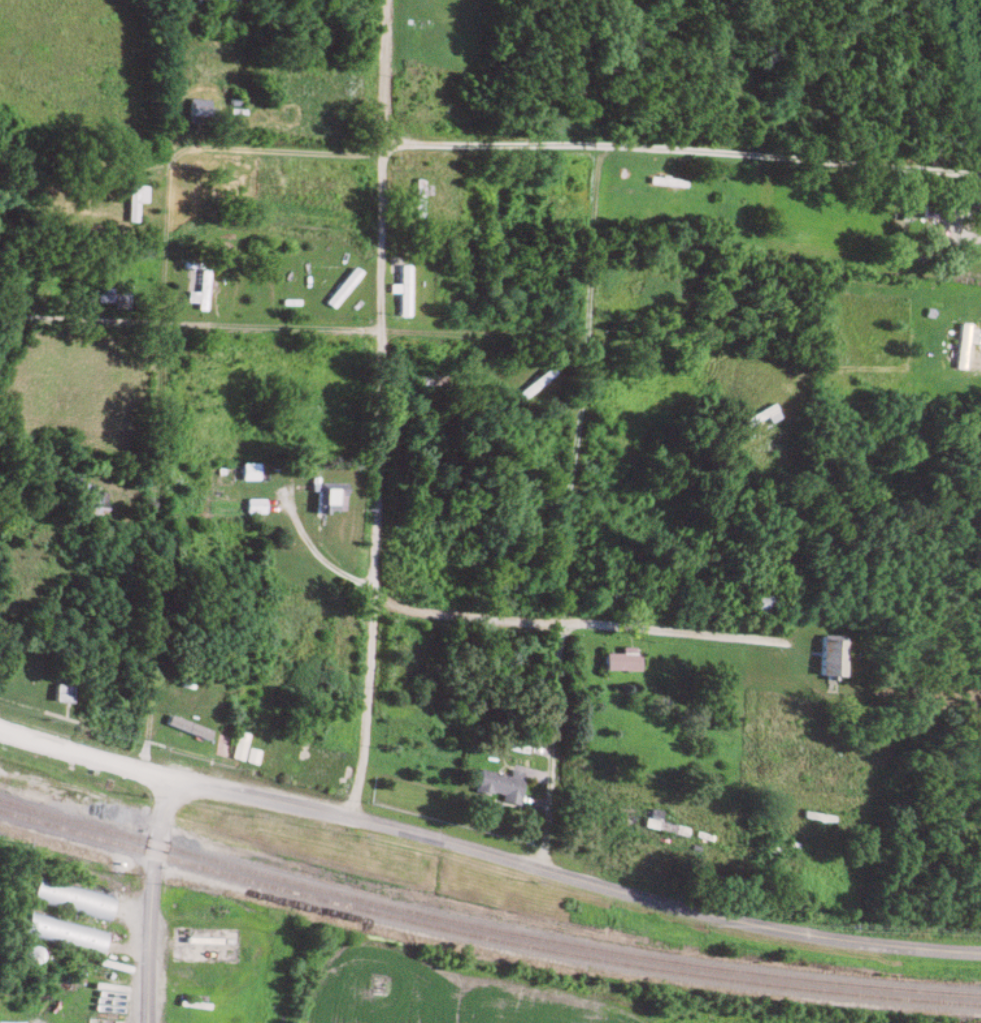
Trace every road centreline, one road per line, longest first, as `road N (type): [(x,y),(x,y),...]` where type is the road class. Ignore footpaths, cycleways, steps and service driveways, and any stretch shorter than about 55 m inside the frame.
road 1 (residential): [(793,457),(796,378),(785,360),(766,353),(0,315)]
road 2 (residential): [(541,870),(586,357),(600,12)]
road 3 (tertiary): [(980,953),(889,948),(736,923),(218,787),(180,792)]
road 4 (residential): [(144,771),(164,172),(180,151),(202,149)]
road 5 (residential): [(980,174),(596,145),(383,144)]
road 6 (residential): [(787,589),(784,646),(375,606)]
road 7 (residential): [(377,587),(388,421),(383,155)]
road 8 (tertiary): [(146,1022),(154,855),(161,816),(180,792)]
road 9 (residential): [(352,820),(375,606)]
road 10 (residential): [(180,792),(144,771),(0,728)]
road 11 (residential): [(383,155),(202,149)]
road 12 (residential): [(377,587),(336,570),(303,542),(275,489)]
road 13 (residential): [(383,144),(388,0)]
road 14 (residential): [(793,457),(787,589)]

